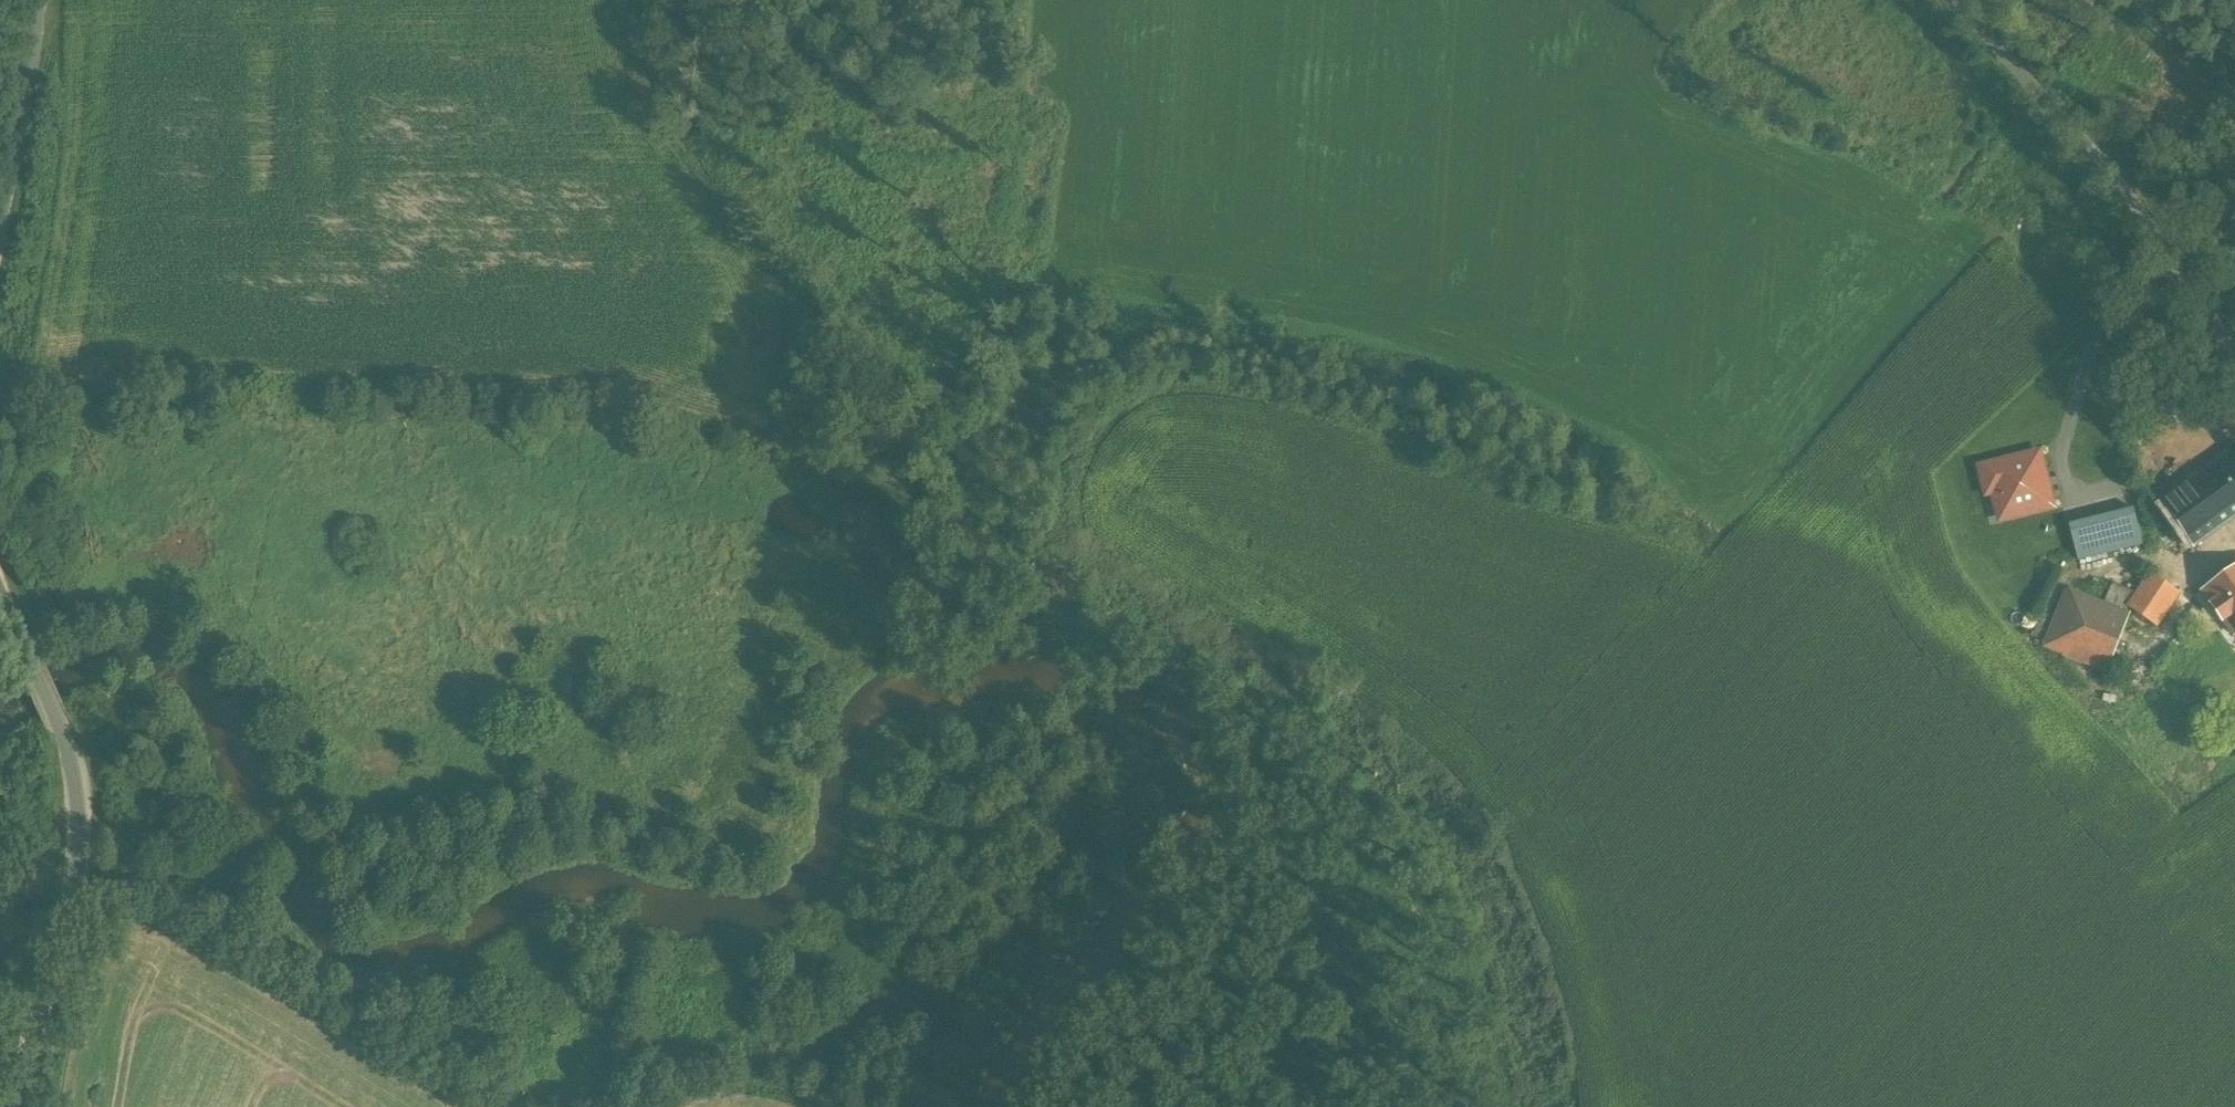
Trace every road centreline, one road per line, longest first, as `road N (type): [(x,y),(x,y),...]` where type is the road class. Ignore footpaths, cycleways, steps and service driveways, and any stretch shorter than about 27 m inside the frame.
road 1 (unclassified): [(5,1106),(68,891),(81,775),(69,726),(0,571)]
road 2 (unclassified): [(1978,0),(2137,201),(2234,351)]
road 3 (unclassified): [(0,212),(41,0)]

